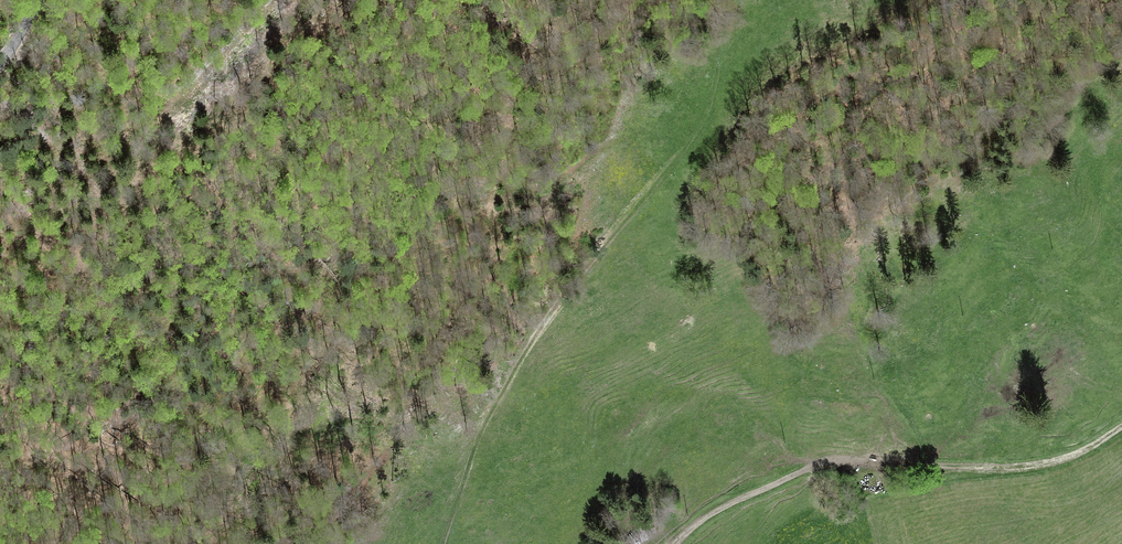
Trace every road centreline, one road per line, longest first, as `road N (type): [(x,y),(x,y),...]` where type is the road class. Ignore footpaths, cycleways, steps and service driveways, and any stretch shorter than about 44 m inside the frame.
road 1 (track): [(446,543),(483,416),(571,282),(695,138)]
road 2 (track): [(674,543),(723,508),(817,465),(1054,463),(1121,427)]
road 3 (track): [(453,213),(558,181),(615,142),(695,138)]
road 4 (track): [(695,138),(747,0)]
road 5 (track): [(279,0),(181,104)]

